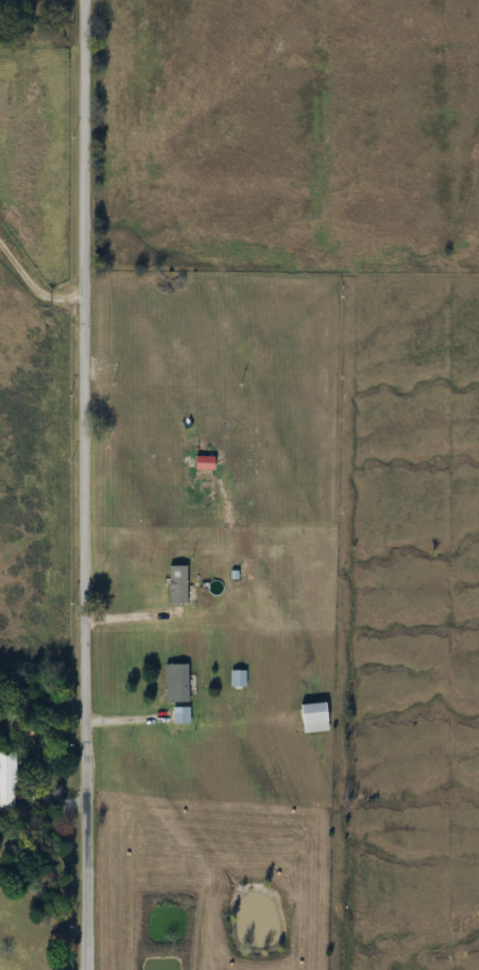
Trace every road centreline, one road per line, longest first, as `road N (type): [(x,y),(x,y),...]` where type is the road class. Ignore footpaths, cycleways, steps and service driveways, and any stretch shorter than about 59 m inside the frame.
road 1 (residential): [(88,969),(85,0)]

